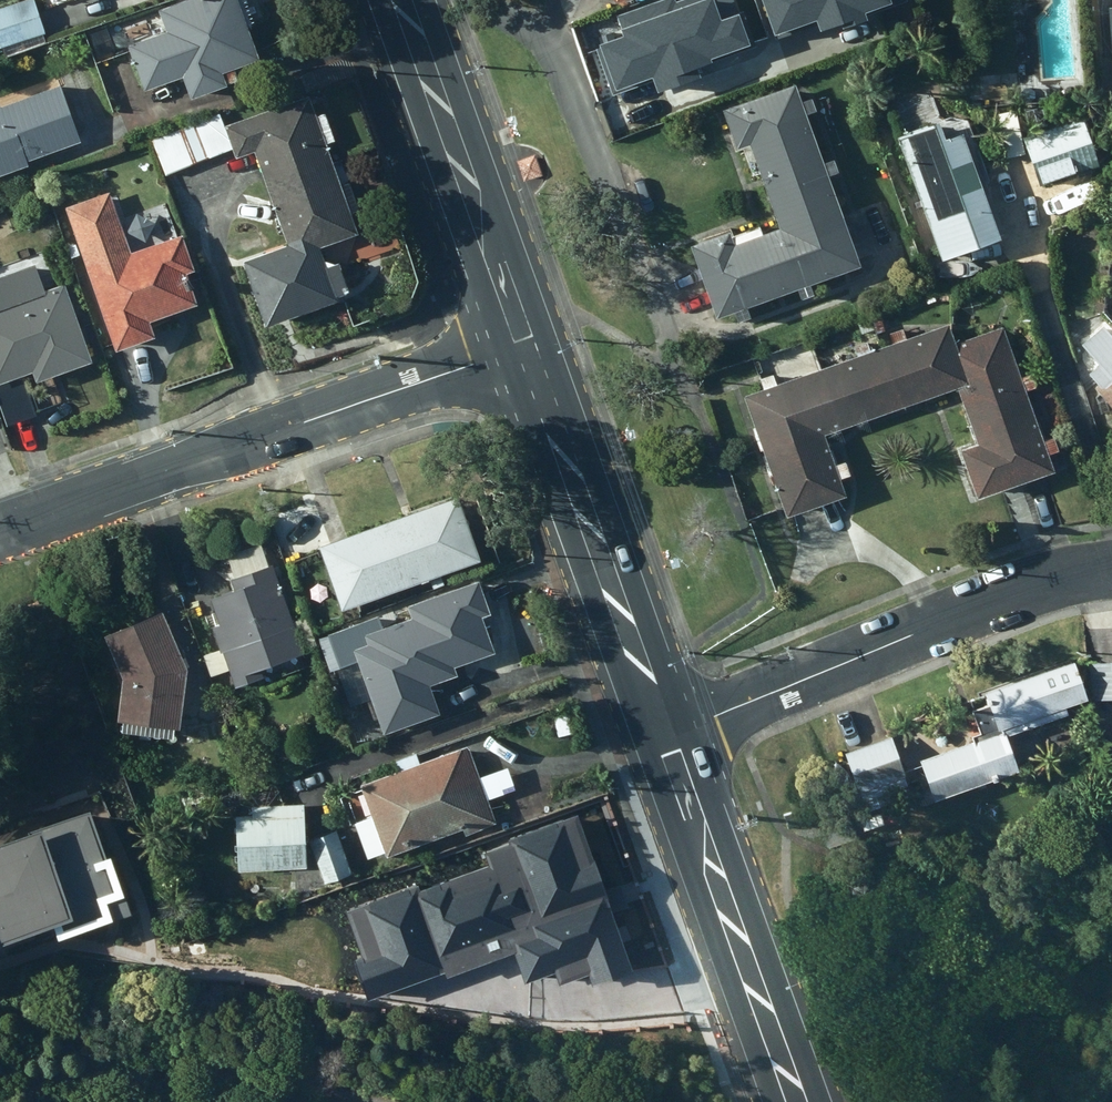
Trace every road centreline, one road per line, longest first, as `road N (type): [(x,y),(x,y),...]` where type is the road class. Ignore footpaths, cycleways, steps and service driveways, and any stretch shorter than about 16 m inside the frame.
road 1 (residential): [(0,525),(526,342)]
road 2 (residential): [(1111,564),(1024,588),(662,734)]
road 3 (primary): [(526,342),(662,734)]
road 4 (primary): [(662,734),(794,1101)]
road 5 (primary): [(406,0),(526,342)]

